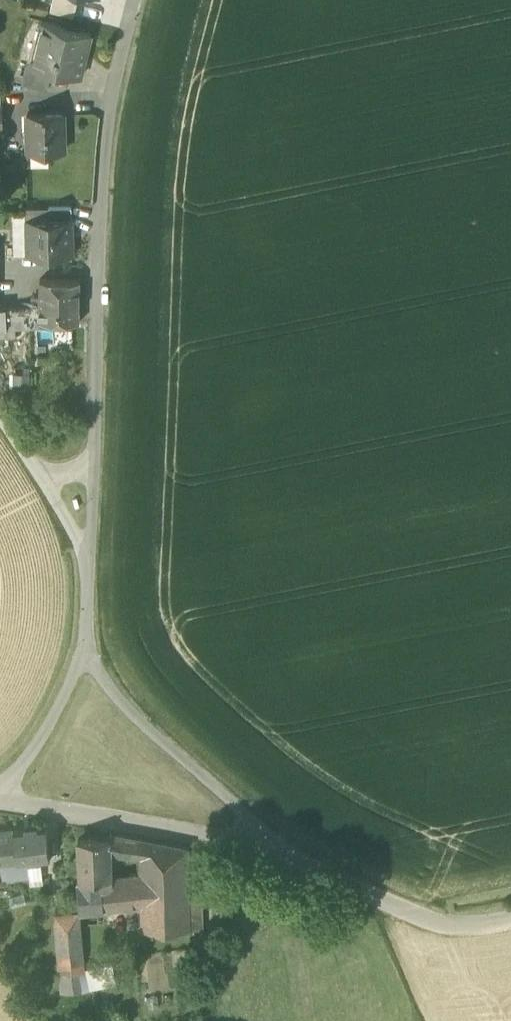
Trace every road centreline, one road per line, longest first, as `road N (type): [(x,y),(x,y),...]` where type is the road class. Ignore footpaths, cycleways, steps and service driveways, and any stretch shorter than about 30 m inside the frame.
road 1 (residential): [(137,0),(106,153),(90,570)]
road 2 (unclassified): [(288,858),(0,793)]
road 3 (unclassified): [(82,657),(132,716),(288,858)]
road 4 (unclassified): [(510,921),(483,926),(411,919),(288,858)]
road 5 (residential): [(0,413),(90,570)]
road 6 (residential): [(82,657),(44,735),(0,790)]

